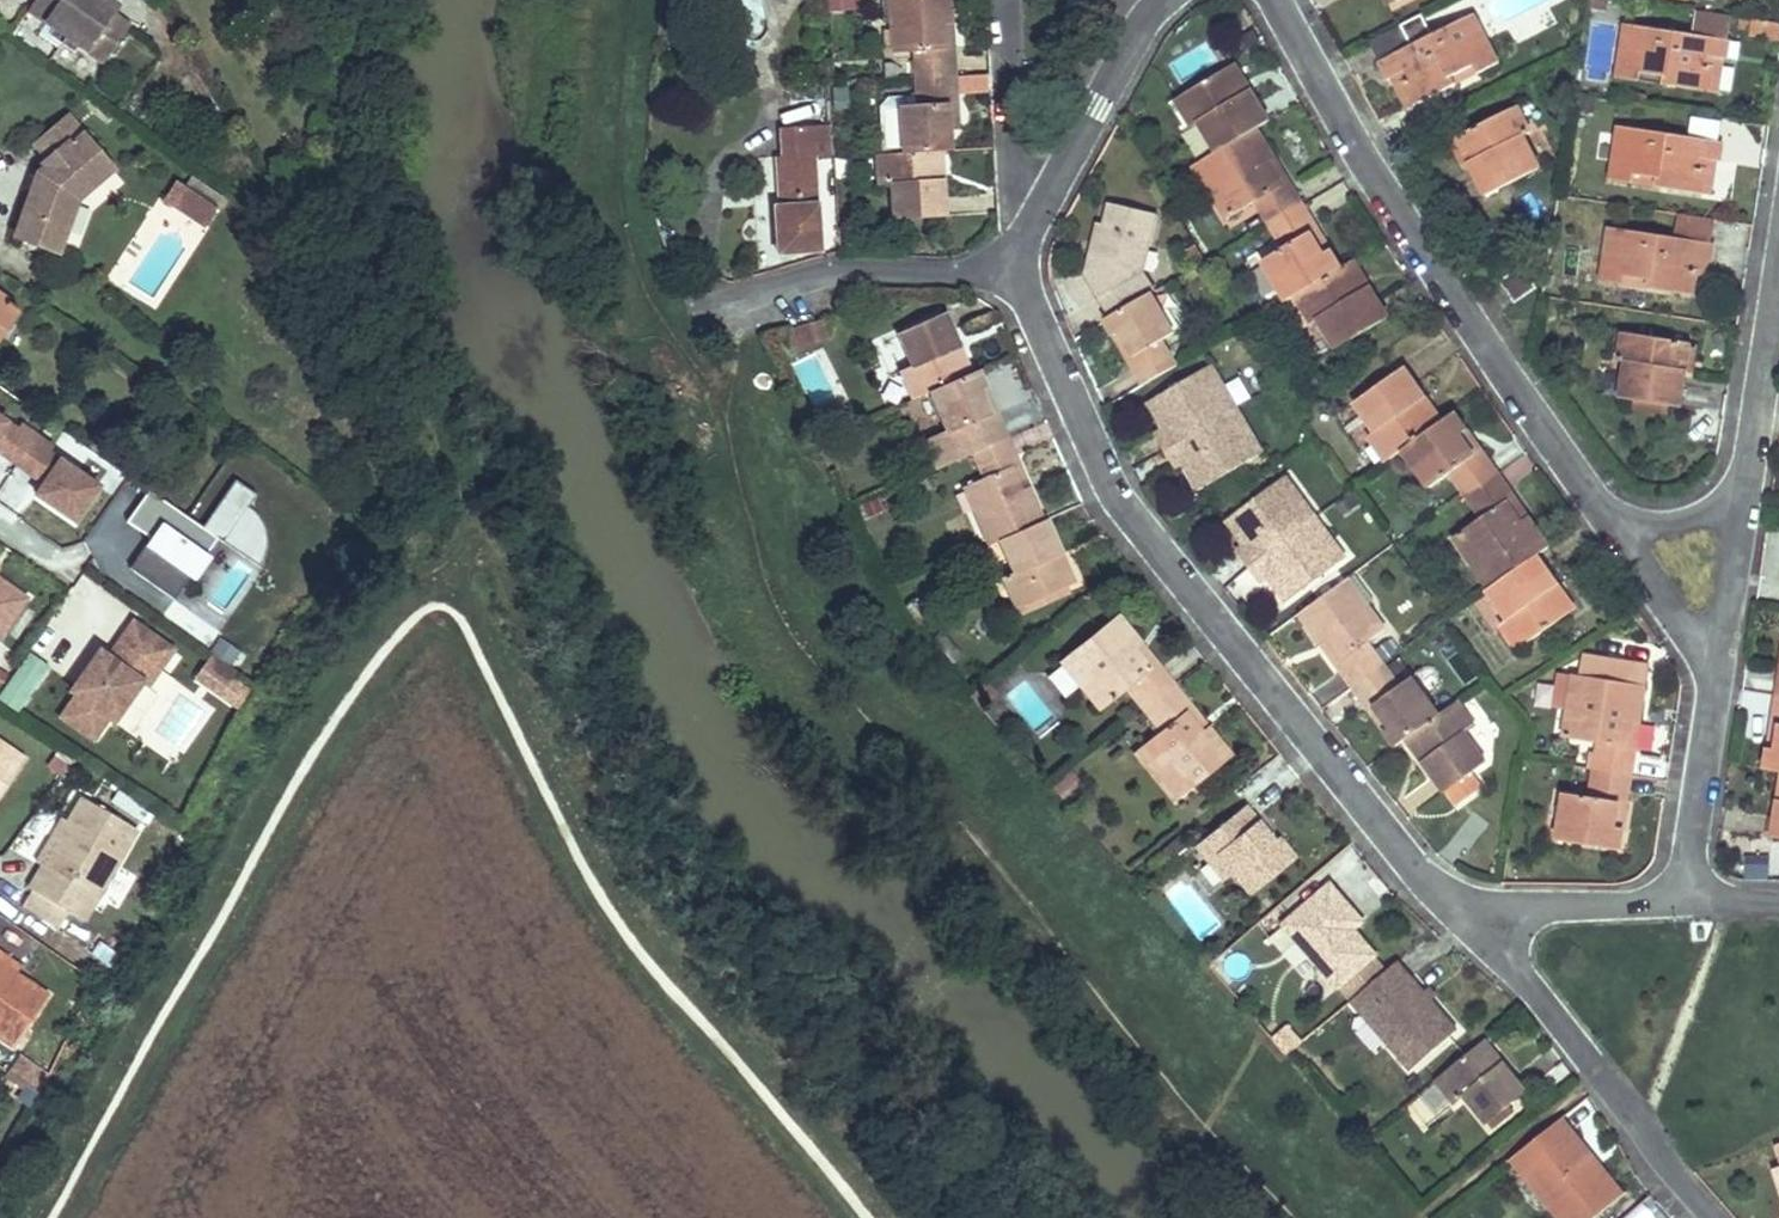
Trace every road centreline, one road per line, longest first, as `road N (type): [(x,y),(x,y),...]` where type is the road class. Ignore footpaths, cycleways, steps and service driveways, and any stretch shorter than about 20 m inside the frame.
road 1 (residential): [(1492,922),(1438,891),(1397,852),(1123,508),(1018,257)]
road 2 (residential): [(1273,0),(1356,151),(1609,519)]
road 3 (residential): [(1492,922),(1709,1217)]
road 4 (residential): [(1018,257),(947,275),(844,271),(724,303)]
road 5 (residential): [(1018,257),(1050,173),(1148,26)]
road 6 (residential): [(1010,0),(1018,257)]
road 7 (residential): [(1719,658),(1690,843),(1691,892)]
road 8 (residential): [(1778,289),(1748,496)]
road 9 (residential): [(1691,892),(1647,908),(1547,908),(1492,922)]
road 10 (residential): [(1609,519),(1719,658)]
road 11 (residential): [(1748,496),(1719,658)]
road 12 (residential): [(1609,519),(1667,528),(1714,519),(1748,496)]

